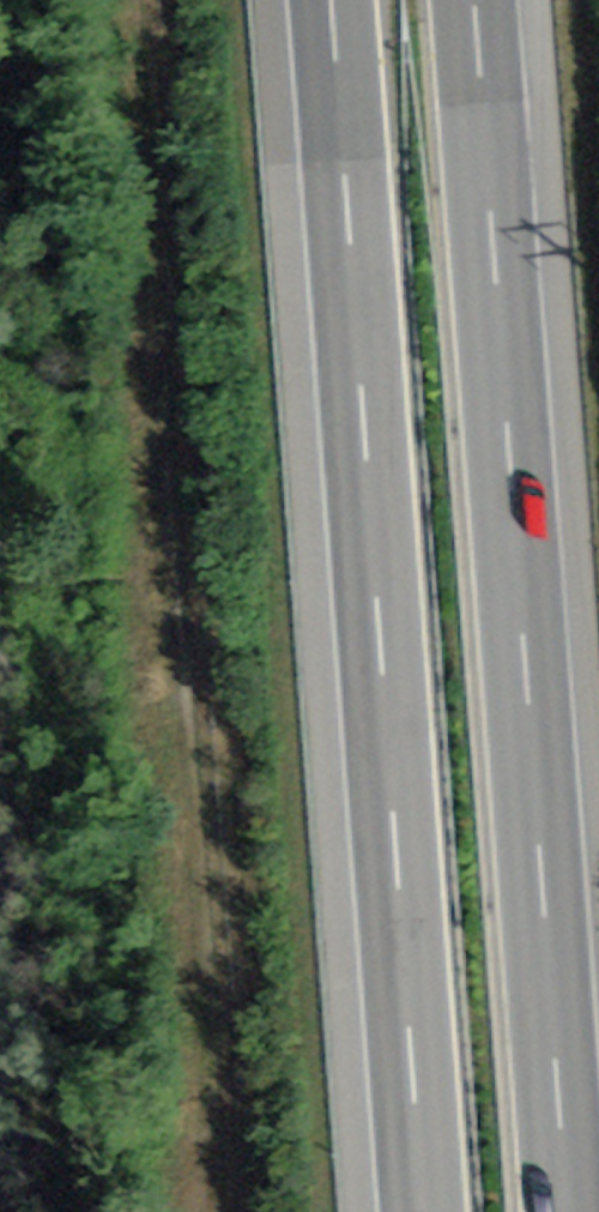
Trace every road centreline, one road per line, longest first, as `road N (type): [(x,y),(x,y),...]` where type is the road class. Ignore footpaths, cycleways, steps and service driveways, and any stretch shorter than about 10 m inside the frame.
road 1 (track): [(149,0),(229,741),(240,1211)]
road 2 (motorway): [(331,0),(421,1211)]
road 3 (motorway): [(563,1211),(474,0)]

